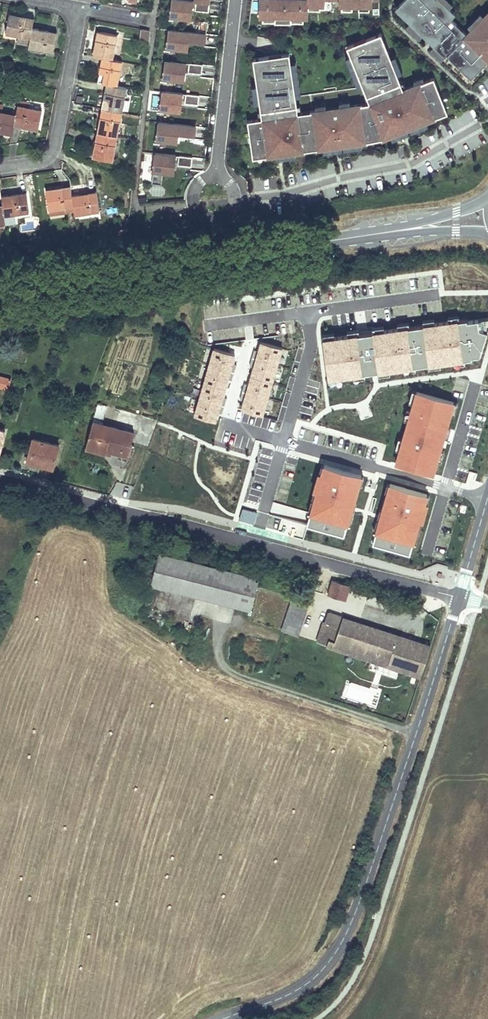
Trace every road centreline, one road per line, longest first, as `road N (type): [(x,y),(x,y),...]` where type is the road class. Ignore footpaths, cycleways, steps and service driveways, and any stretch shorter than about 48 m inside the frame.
road 1 (tertiary): [(227,1018),(293,996),(324,975),(346,933),(458,601)]
road 2 (residential): [(458,601),(309,569),(0,481)]
road 3 (primary): [(404,231),(0,288)]
road 4 (residential): [(0,169),(51,157),(81,9)]
road 5 (residential): [(215,179),(235,0)]

